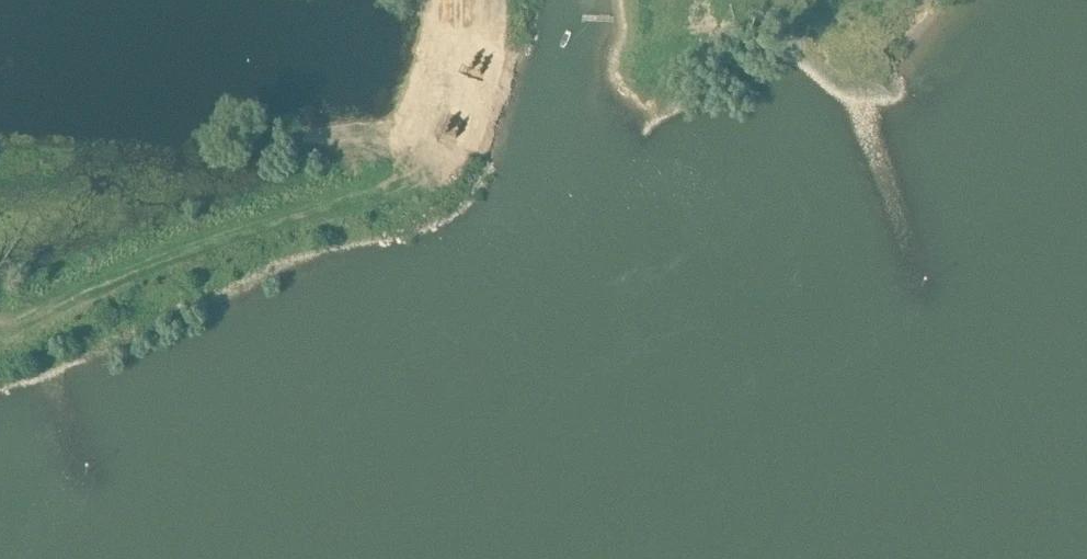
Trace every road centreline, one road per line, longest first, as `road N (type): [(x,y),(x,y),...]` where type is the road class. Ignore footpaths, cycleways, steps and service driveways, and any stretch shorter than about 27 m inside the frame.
road 1 (track): [(324,142),(385,130),(447,148),(453,161),(430,178),(188,253),(0,330)]

